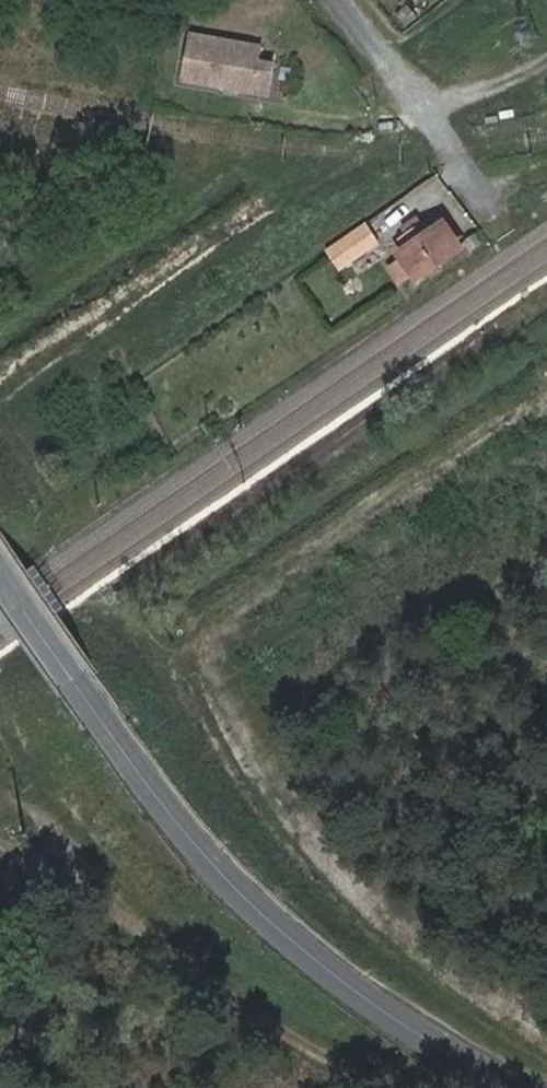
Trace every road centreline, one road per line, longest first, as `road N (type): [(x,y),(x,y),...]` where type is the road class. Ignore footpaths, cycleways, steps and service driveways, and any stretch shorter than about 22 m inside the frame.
road 1 (tertiary): [(516,1087),(354,986),(282,928),(184,826),(0,572)]
road 2 (tertiary): [(495,212),(336,0)]

